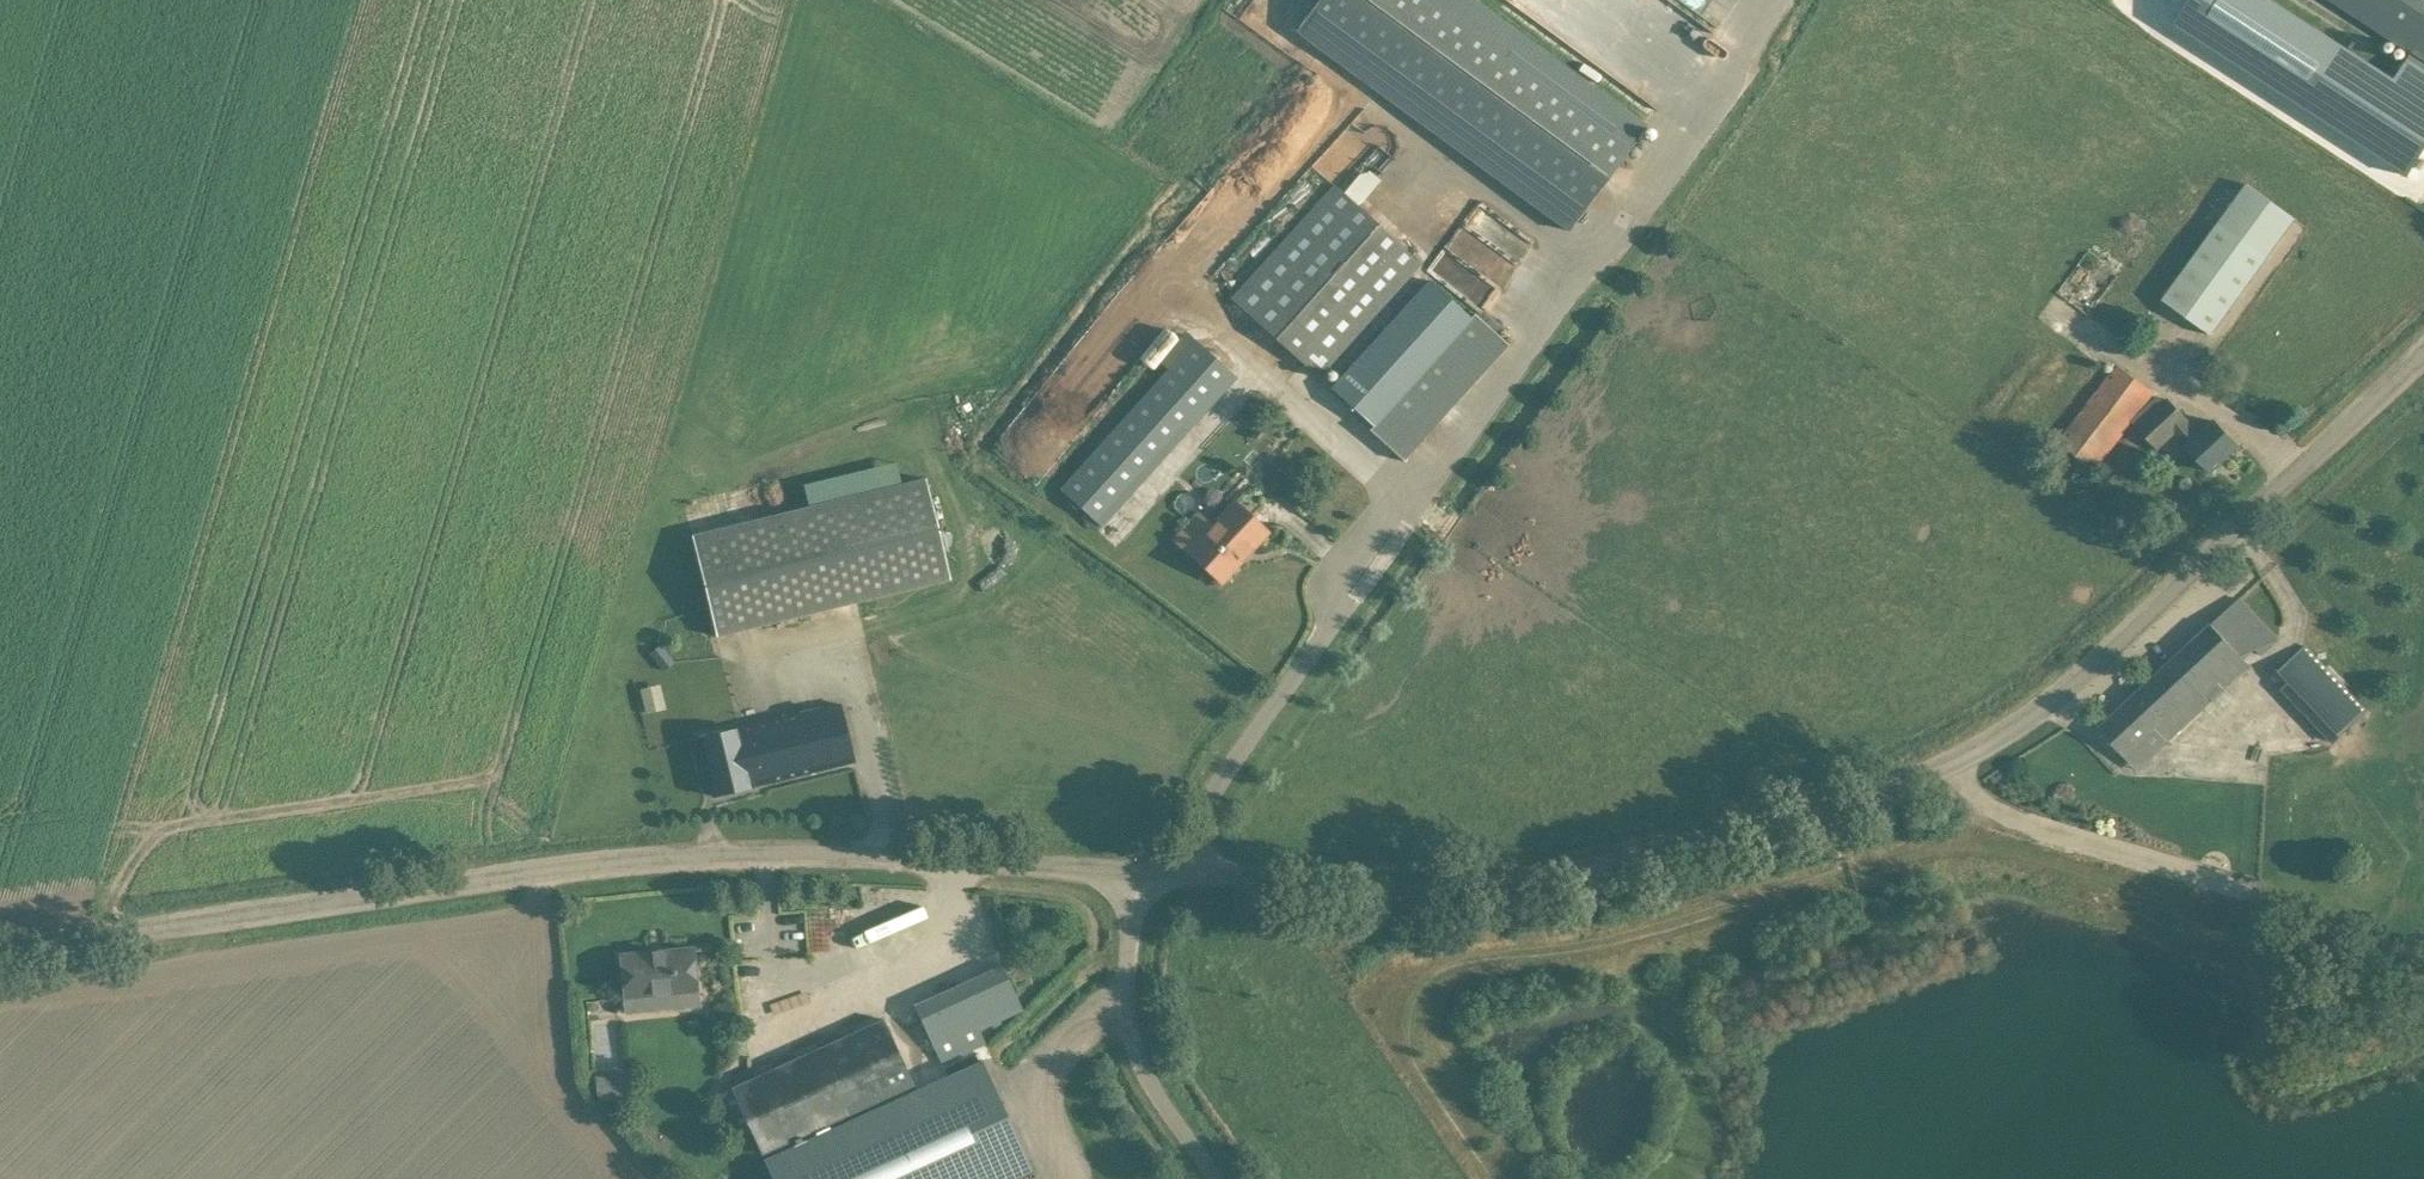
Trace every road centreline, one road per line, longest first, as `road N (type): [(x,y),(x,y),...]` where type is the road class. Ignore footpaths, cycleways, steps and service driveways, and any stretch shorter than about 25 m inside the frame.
road 1 (unclassified): [(1146,872),(1492,886),(1751,830),(1918,779),(2005,735),(2075,685),(2423,353)]
road 2 (unclassified): [(1146,872),(899,853),(640,857),(0,945)]
road 3 (unclassified): [(1220,1178),(1157,1089),(1135,1040),(1129,937),(1146,872)]

